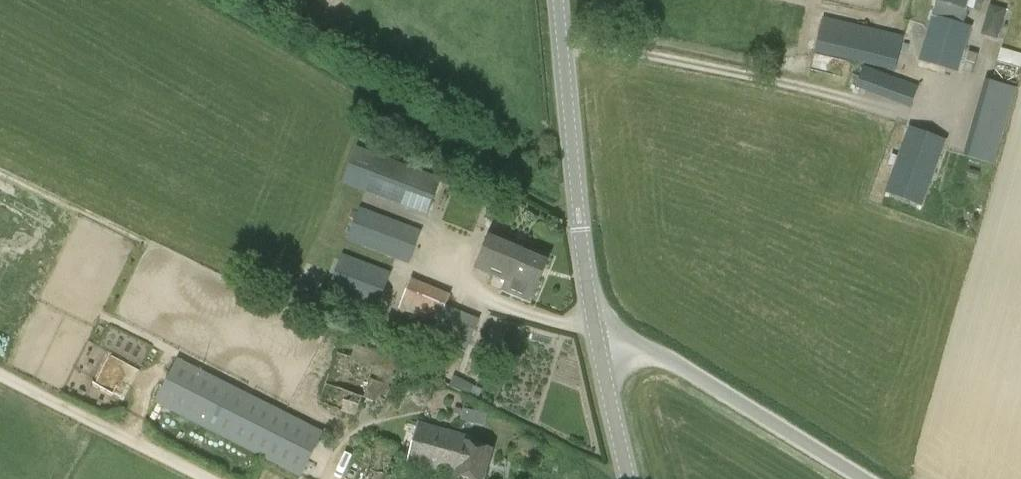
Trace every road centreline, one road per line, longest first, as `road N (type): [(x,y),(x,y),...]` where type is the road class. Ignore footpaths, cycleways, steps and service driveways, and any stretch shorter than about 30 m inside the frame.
road 1 (tertiary): [(600,353),(558,0)]
road 2 (unclassified): [(600,353),(654,349),(863,478)]
road 3 (track): [(216,478),(0,373)]
road 4 (tertiary): [(600,353),(628,478)]

